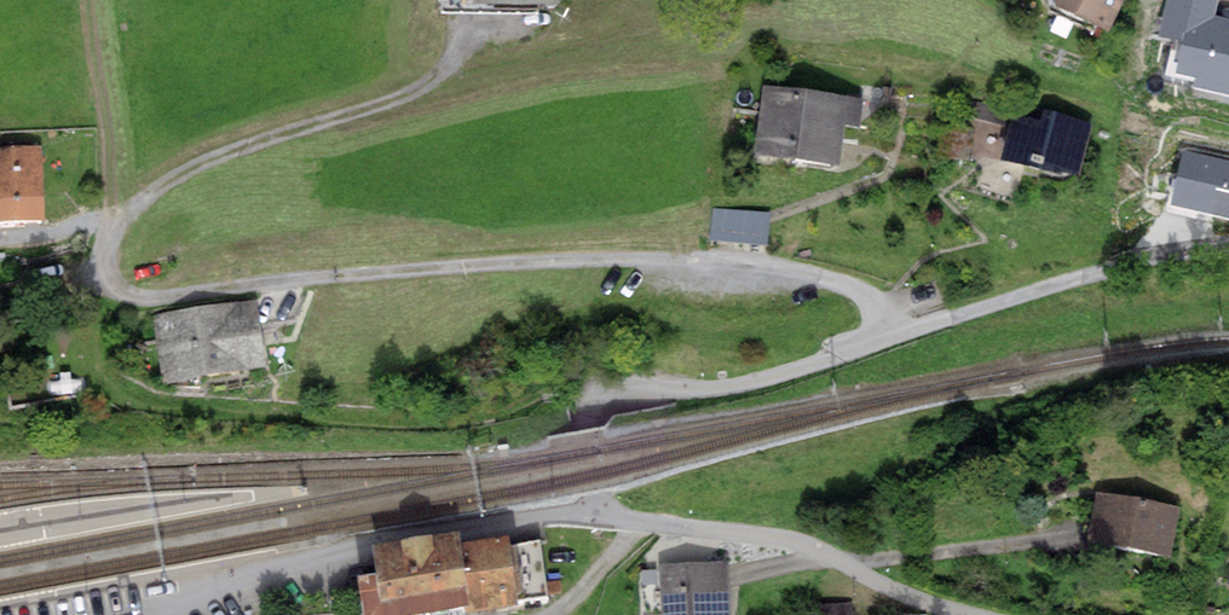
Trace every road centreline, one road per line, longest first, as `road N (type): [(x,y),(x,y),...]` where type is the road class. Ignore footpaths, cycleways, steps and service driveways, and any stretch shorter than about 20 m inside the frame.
road 1 (unclassified): [(601,521),(586,472),(587,426),(610,394),(756,380),(1053,282),(1228,243)]
road 2 (residential): [(191,614),(361,543),(549,516),(601,521)]
road 3 (residential): [(601,521),(805,543),(890,589),(973,614)]
road 4 (track): [(98,0),(110,131),(108,239)]

